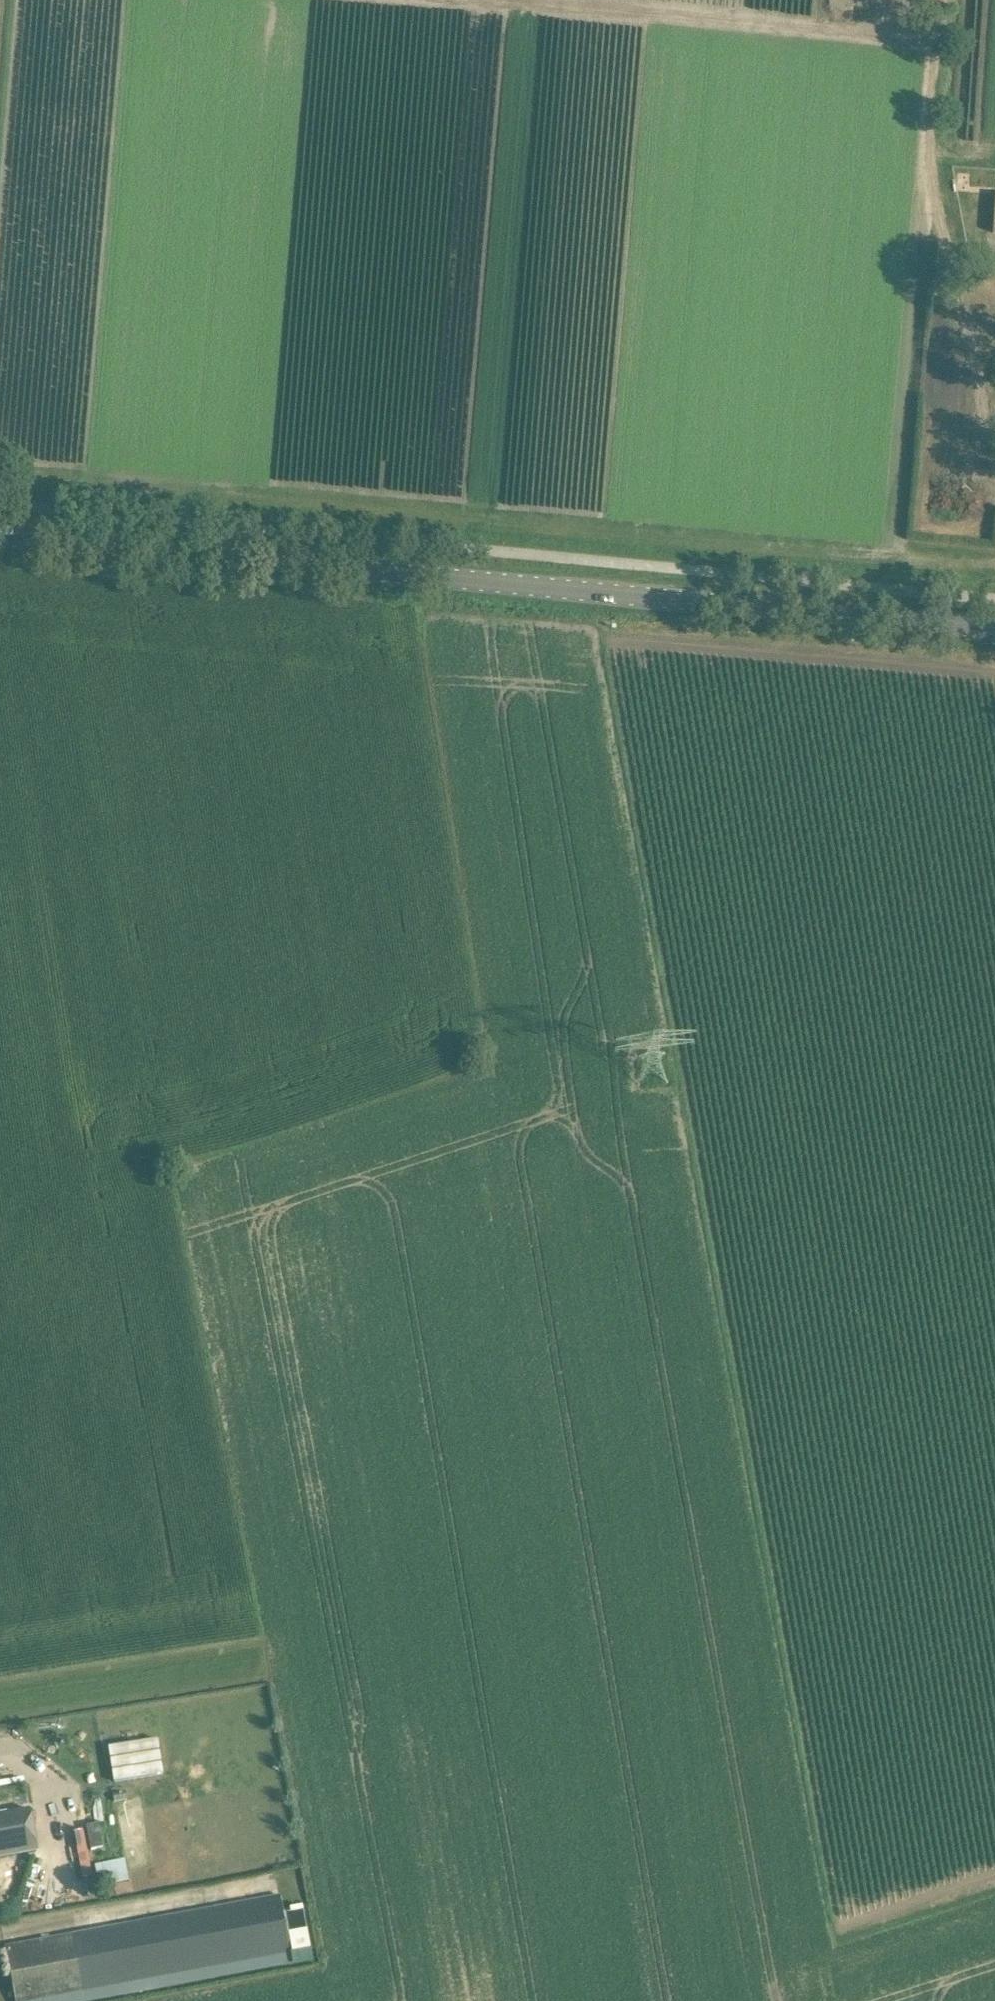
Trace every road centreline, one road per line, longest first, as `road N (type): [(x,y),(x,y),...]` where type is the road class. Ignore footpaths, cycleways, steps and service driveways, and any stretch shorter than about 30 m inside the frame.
road 1 (tertiary): [(0,535),(994,629)]
road 2 (track): [(994,459),(933,170),(948,0)]

